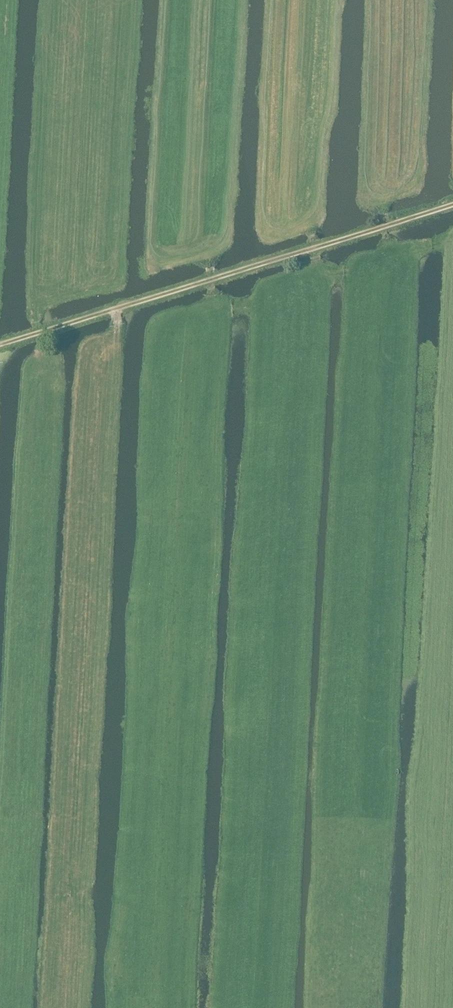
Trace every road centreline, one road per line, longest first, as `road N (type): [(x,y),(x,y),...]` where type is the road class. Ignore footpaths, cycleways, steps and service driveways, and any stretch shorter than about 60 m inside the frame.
road 1 (track): [(0,345),(452,201)]
road 2 (track): [(380,224),(360,170),(367,0)]

